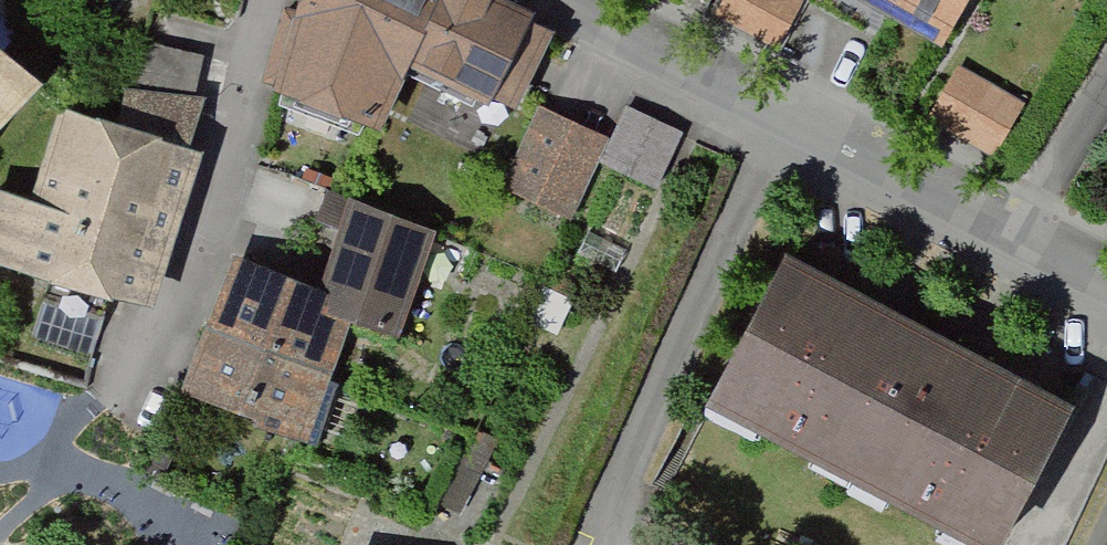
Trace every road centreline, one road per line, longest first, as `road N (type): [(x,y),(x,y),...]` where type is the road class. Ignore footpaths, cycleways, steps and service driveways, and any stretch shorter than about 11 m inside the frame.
road 1 (residential): [(563,0),(783,129),(1106,296)]

